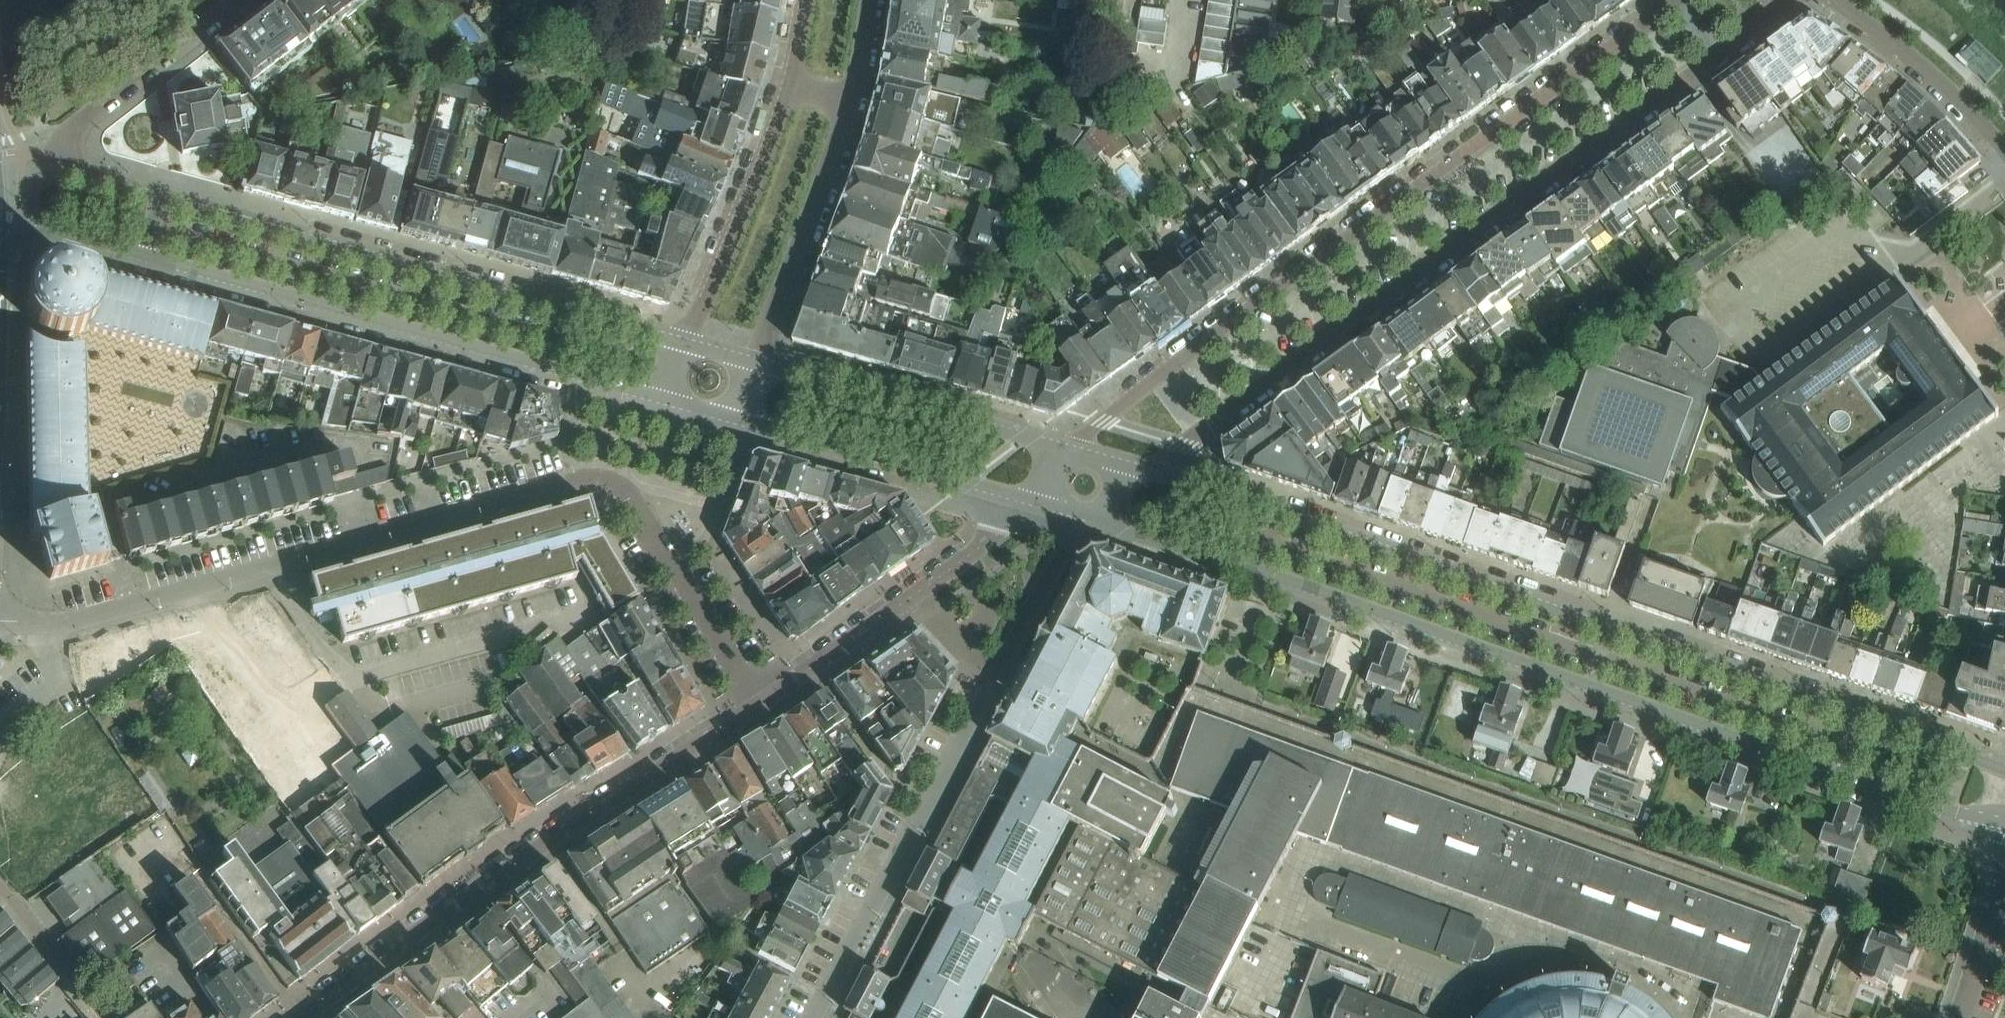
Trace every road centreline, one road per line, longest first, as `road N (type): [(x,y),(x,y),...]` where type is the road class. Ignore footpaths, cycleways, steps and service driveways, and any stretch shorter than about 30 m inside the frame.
road 1 (tertiary): [(1093,518),(1955,816),(2004,822)]
road 2 (tertiary): [(2004,769),(1278,512),(1148,474)]
road 3 (unclassified): [(1148,474),(1783,0)]
road 4 (unclassified): [(1676,0),(1068,450)]
road 5 (tertiary): [(0,223),(65,233),(670,400)]
road 6 (residential): [(689,345),(92,180),(64,148)]
road 7 (residential): [(0,620),(66,621),(578,480),(609,481)]
road 8 (residential): [(757,706),(527,854),(303,1016)]
road 9 (unclassified): [(811,1017),(989,689)]
road 10 (residential): [(1023,497),(975,550),(757,706)]
road 11 (tertiary): [(1068,450),(753,362)]
road 12 (tertiary): [(744,421),(1023,497)]
road 13 (tertiary): [(791,85),(689,345)]
road 14 (tertiary): [(753,362),(848,101)]
road 15 (residential): [(757,706),(629,495),(609,481)]
road 16 (residential): [(2004,151),(1939,80),(1834,0)]
road 17 (unclassified): [(64,148),(85,113),(233,0)]
road 18 (residential): [(303,1016),(203,884)]
road 19 (residential): [(0,888),(102,1017)]
road 20 (residential): [(1960,1017),(2004,883)]

